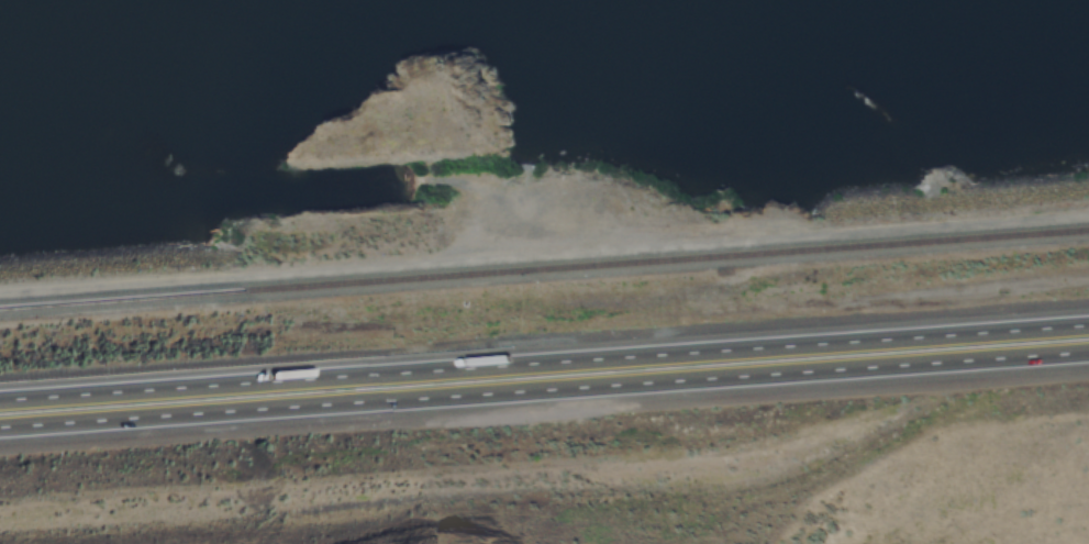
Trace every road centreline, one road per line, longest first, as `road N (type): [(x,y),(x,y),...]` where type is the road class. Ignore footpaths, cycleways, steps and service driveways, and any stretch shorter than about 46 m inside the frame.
road 1 (motorway): [(0,433),(1088,355)]
road 2 (motorway): [(1088,325),(0,400)]

